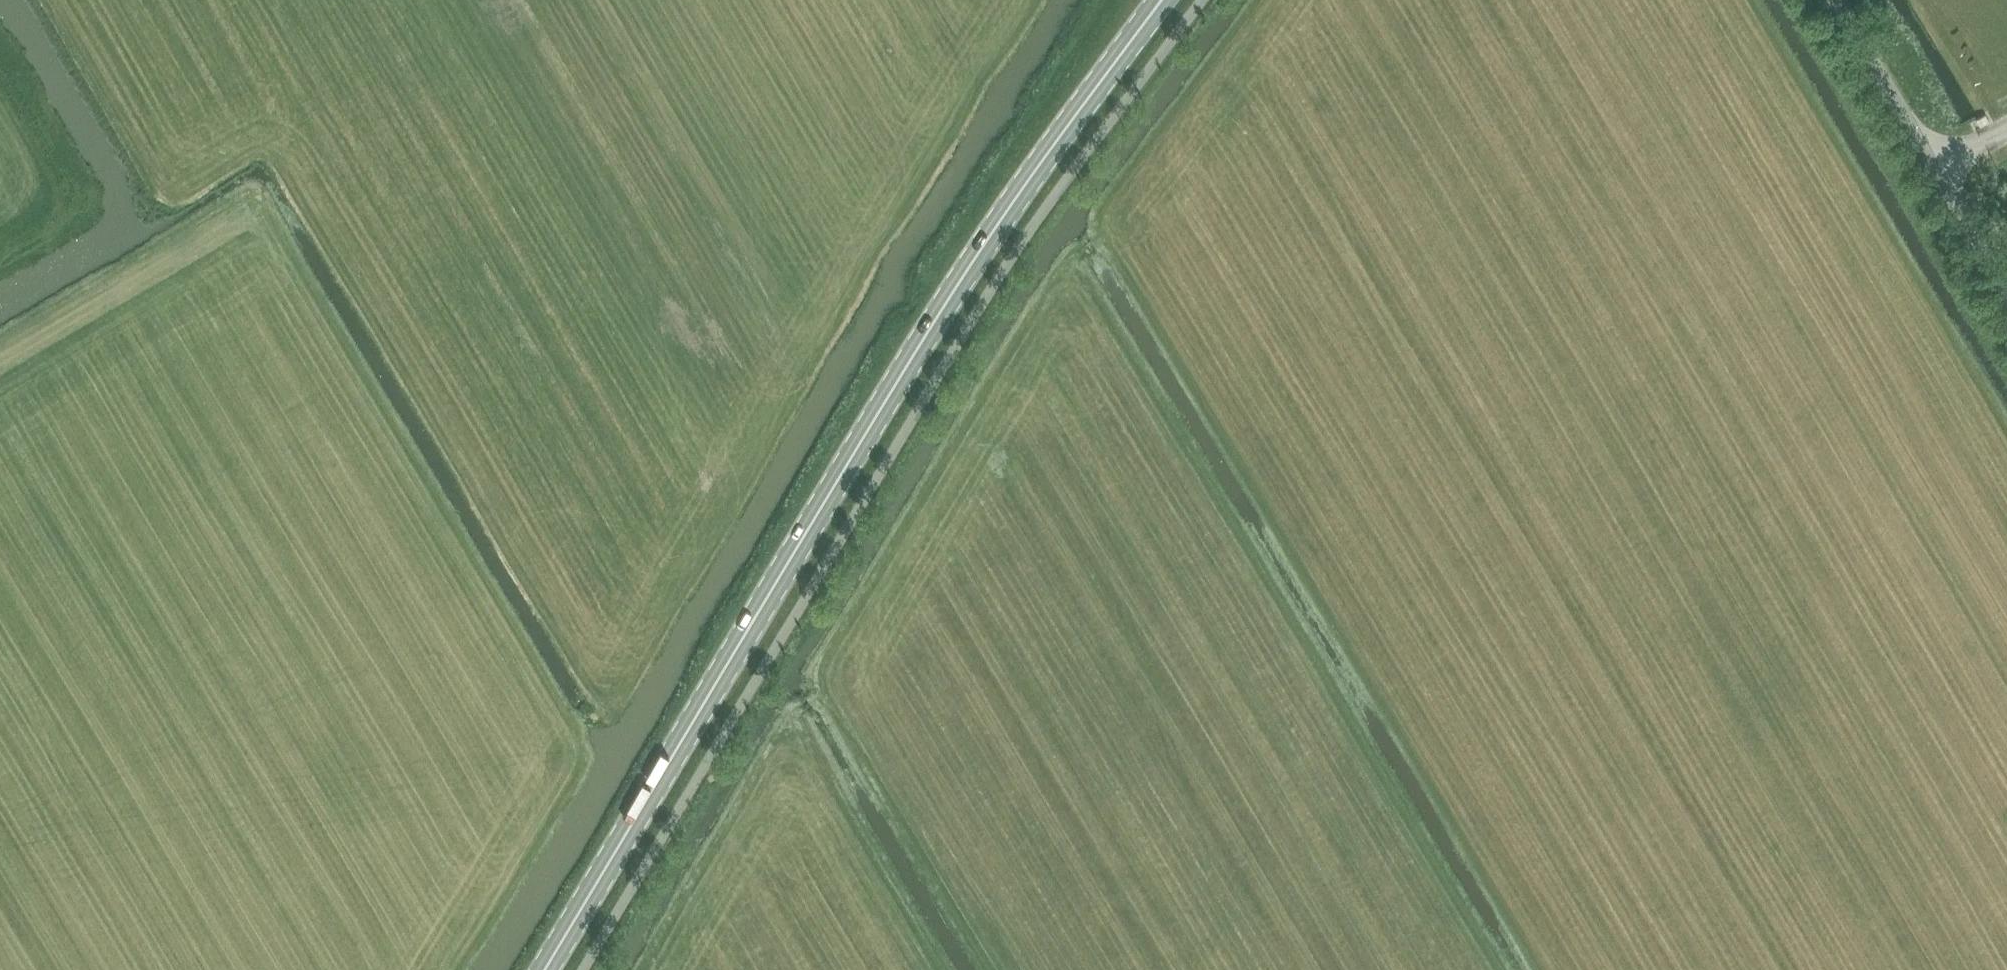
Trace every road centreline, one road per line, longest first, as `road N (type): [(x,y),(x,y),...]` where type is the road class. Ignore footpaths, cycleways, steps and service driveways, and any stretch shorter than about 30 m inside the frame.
road 1 (secondary): [(546,969),(959,285),(1115,61)]
road 2 (unclassified): [(2006,296),(1830,0)]

